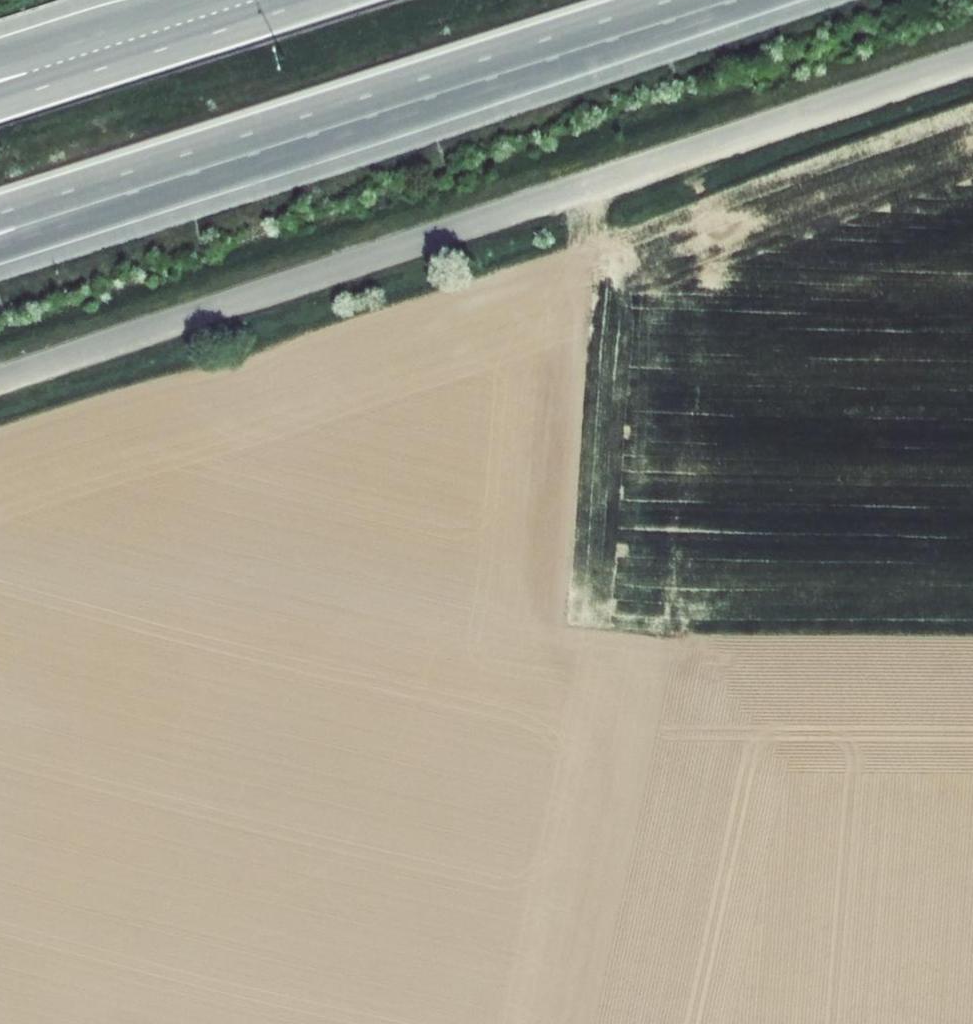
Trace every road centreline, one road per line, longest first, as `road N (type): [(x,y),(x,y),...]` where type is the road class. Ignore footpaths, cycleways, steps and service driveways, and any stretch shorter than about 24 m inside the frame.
road 1 (motorway): [(102,183),(674,0)]
road 2 (motorway): [(213,23),(0,92)]
road 3 (motorway): [(213,23),(0,59)]

